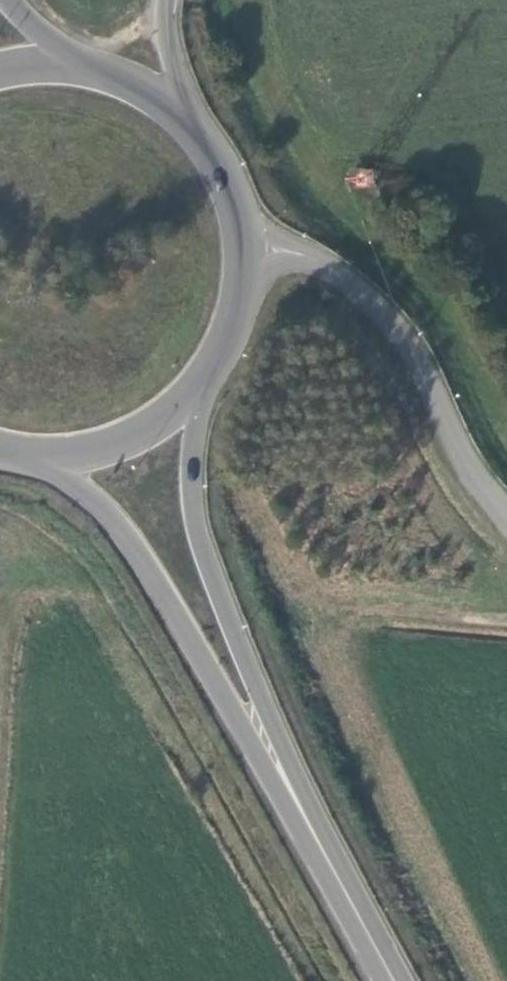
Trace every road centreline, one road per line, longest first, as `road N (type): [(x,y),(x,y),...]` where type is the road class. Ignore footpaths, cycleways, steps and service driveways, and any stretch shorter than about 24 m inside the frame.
road 1 (primary): [(28,457),(119,528),(308,818)]
road 2 (primary): [(308,818),(194,518),(193,391)]
road 3 (unclassified): [(506,518),(473,475),(427,377),(369,298),(296,251),(242,239)]
road 4 (primary): [(396,980),(308,818)]
road 5 (primary): [(28,457),(101,450),(135,436),(193,391)]
road 6 (primary): [(193,391),(238,305),(242,239)]
road 7 (primary): [(242,239),(232,197),(187,123)]
road 8 (trunk): [(187,123),(169,39),(170,0)]

